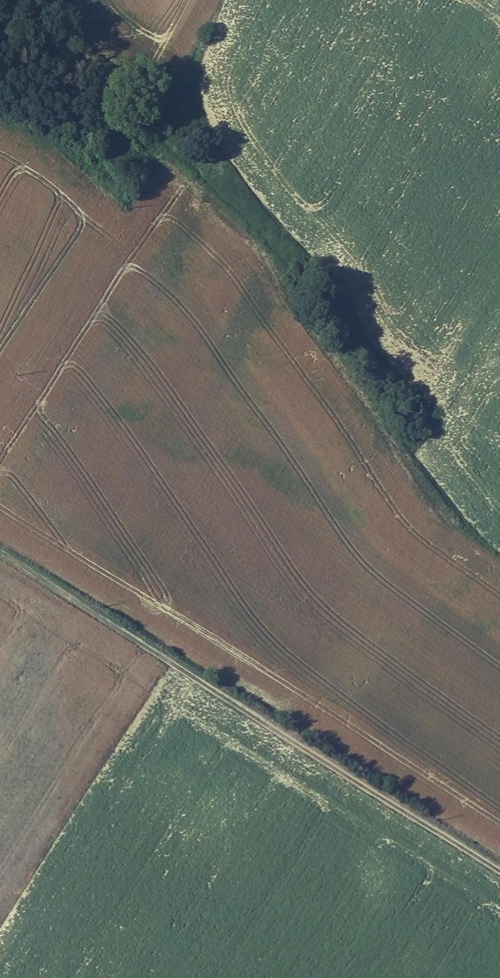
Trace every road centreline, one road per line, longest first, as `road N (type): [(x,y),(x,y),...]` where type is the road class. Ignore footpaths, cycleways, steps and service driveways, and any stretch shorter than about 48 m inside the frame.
road 1 (track): [(499,869),(0,552)]

